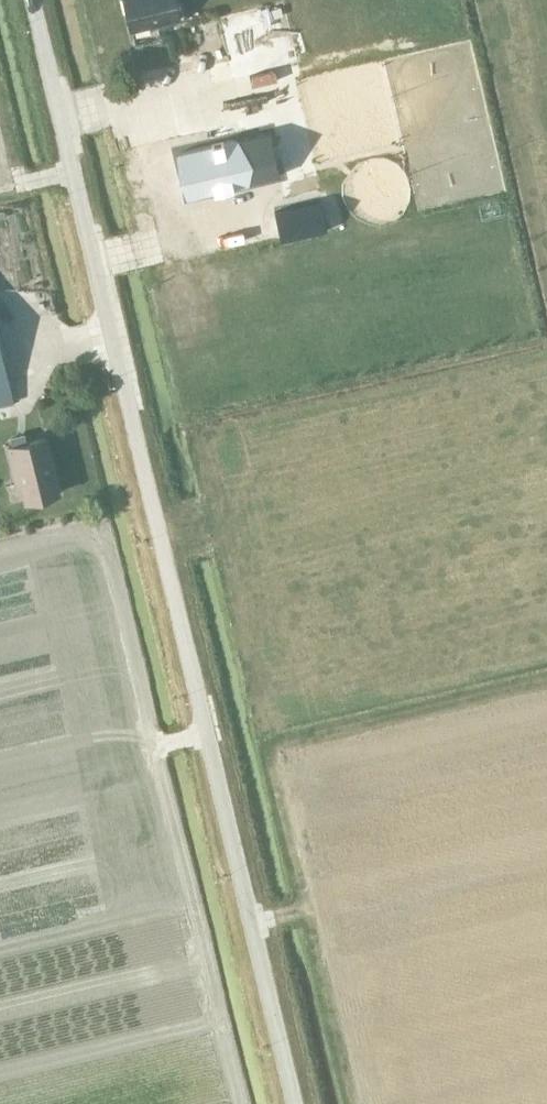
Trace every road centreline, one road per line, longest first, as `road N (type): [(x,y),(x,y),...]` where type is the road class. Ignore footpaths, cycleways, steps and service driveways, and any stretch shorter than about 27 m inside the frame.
road 1 (unclassified): [(295,1103),(32,0)]

